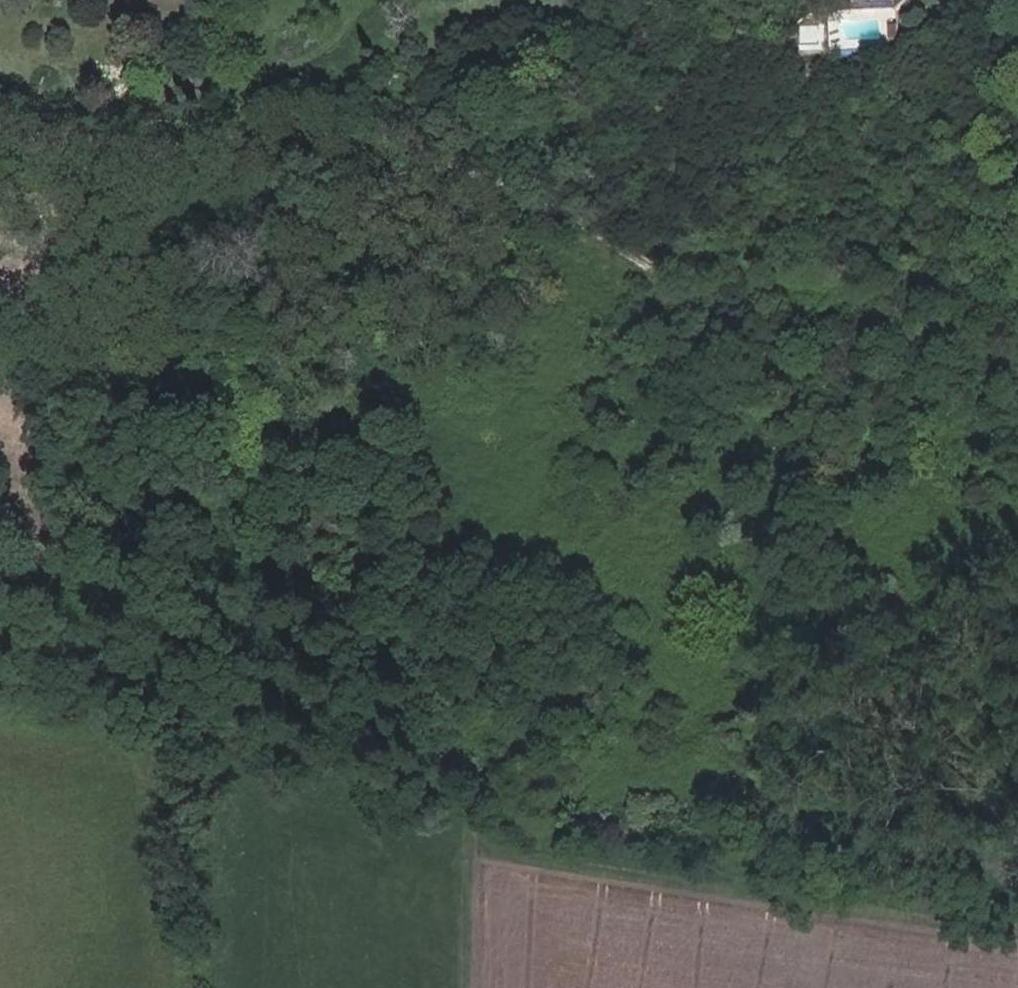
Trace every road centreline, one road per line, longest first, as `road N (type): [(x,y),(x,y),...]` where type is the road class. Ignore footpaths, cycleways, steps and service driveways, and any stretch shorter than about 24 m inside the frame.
road 1 (track): [(779,888),(1017,914)]

